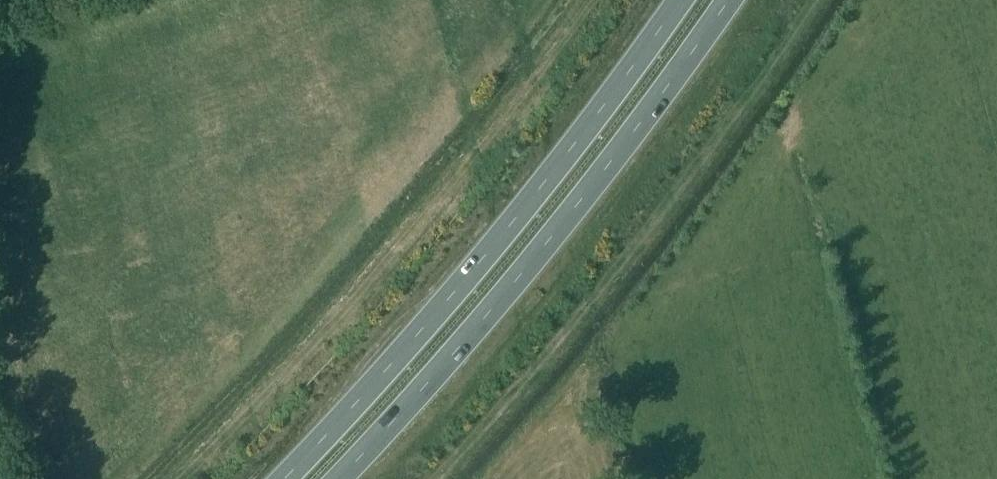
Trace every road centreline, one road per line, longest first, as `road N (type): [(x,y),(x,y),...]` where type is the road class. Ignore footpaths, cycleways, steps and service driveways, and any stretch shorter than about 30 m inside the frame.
road 1 (trunk): [(682,0),(490,250),(281,478)]
road 2 (trunk): [(336,478),(522,274),(731,0)]

